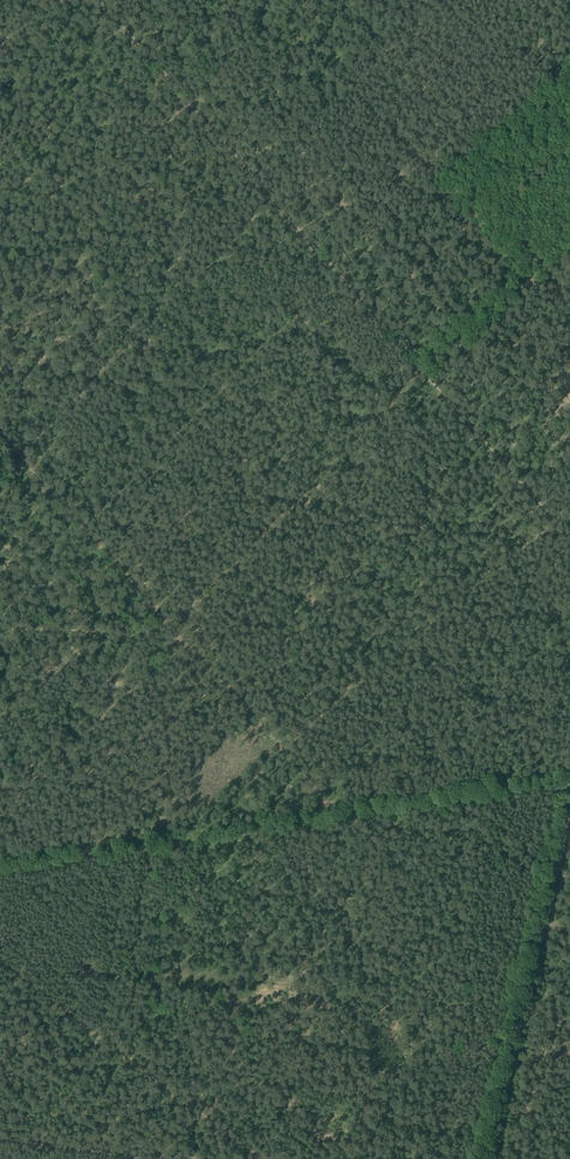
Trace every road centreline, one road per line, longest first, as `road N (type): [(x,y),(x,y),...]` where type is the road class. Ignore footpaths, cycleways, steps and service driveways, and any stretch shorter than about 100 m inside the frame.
road 1 (track): [(0,796),(95,729),(134,639),(159,624),(278,753),(554,519)]
road 2 (track): [(569,537),(97,0)]
road 3 (track): [(569,789),(493,1158)]
road 4 (track): [(0,447),(159,624)]
road 5 (track): [(285,1158),(300,1121),(293,1098),(304,988)]
road 6 (track): [(157,1158),(0,1137)]

